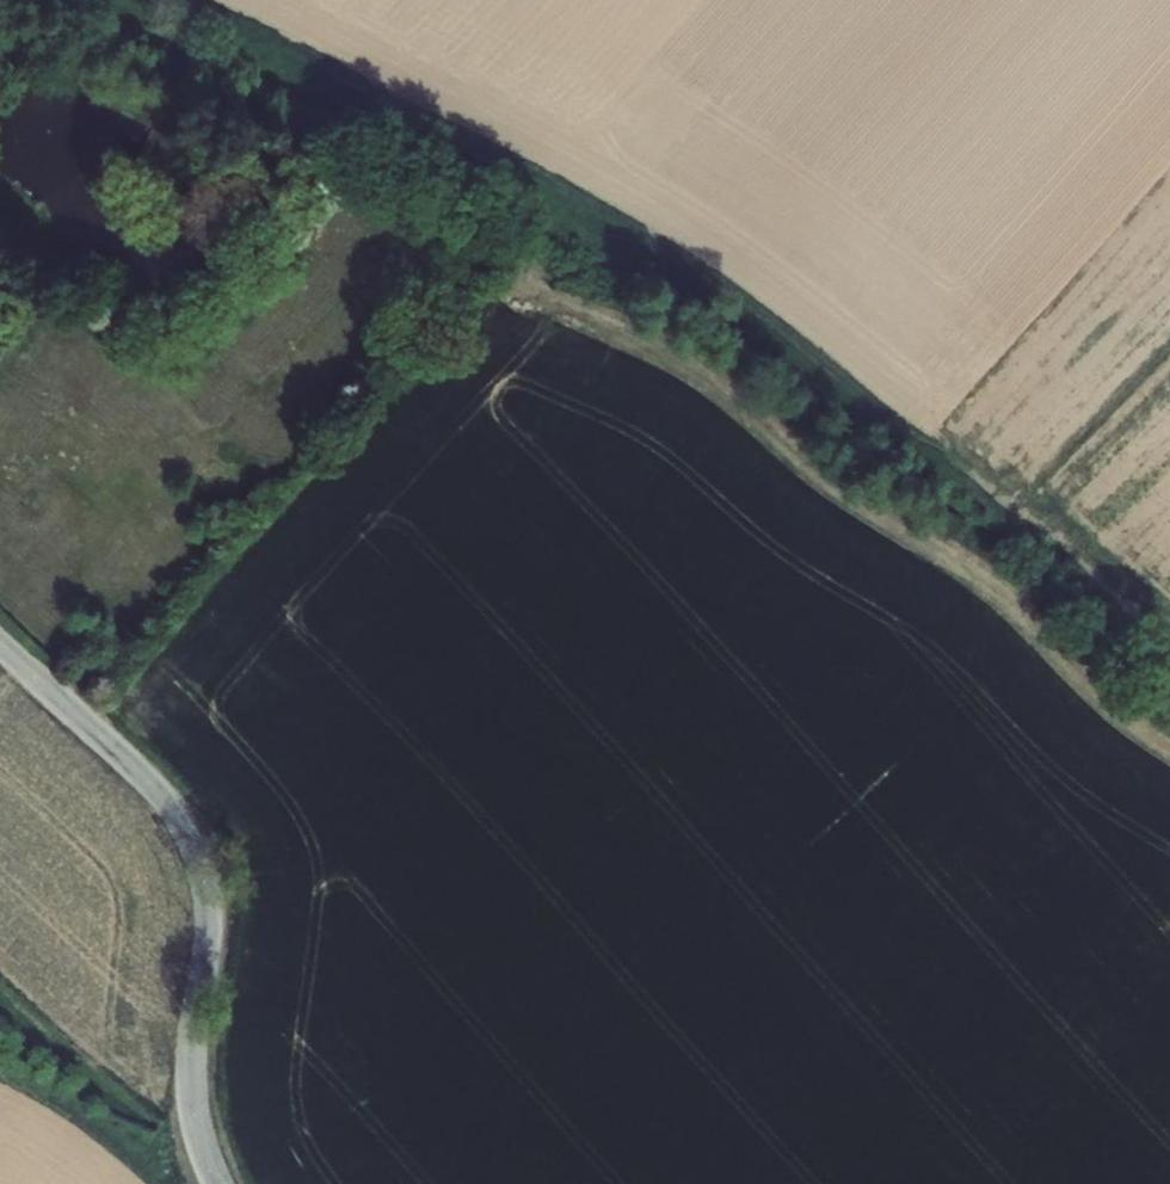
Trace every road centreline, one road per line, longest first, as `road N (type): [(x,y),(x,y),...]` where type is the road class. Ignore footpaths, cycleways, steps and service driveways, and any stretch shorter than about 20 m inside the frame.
road 1 (unclassified): [(0,651),(141,772),(194,846),(207,912),(189,1075),(219,1183)]

